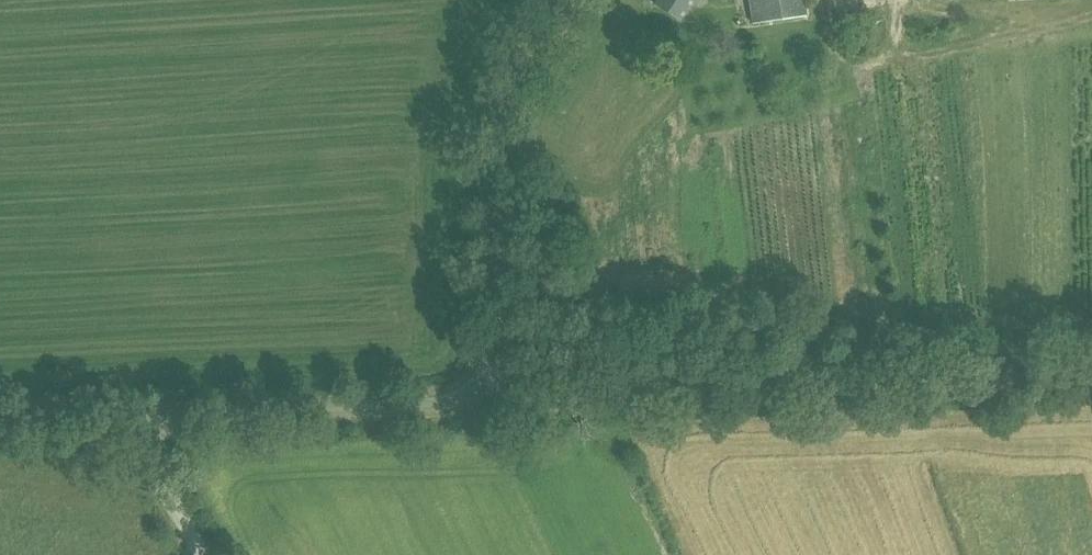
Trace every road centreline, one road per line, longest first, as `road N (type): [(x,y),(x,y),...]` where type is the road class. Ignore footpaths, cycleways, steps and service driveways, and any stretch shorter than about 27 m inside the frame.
road 1 (unclassified): [(492,402),(1091,376)]
road 2 (unclassified): [(492,402),(498,123),(564,0)]
road 3 (unclassified): [(133,421),(492,402)]
road 4 (unclassified): [(202,554),(133,421)]
road 5 (unclassified): [(0,427),(133,421)]

